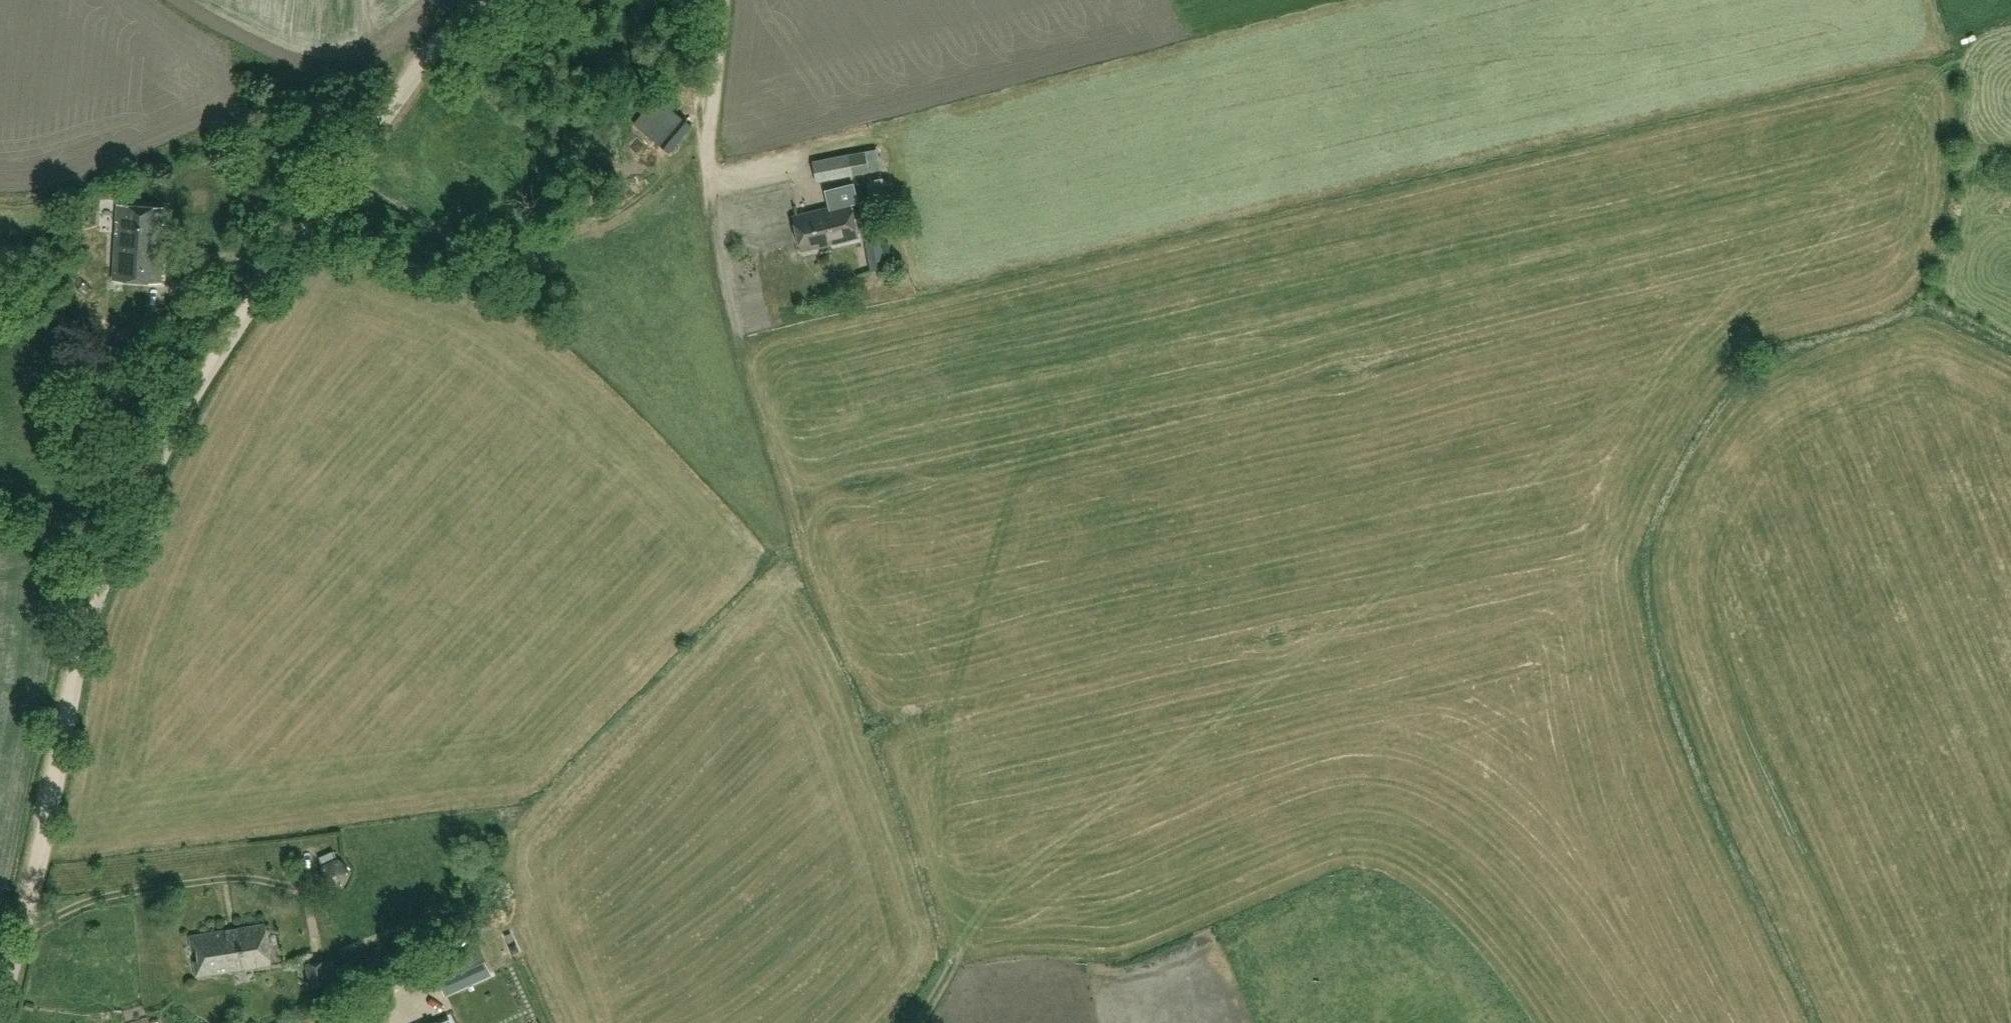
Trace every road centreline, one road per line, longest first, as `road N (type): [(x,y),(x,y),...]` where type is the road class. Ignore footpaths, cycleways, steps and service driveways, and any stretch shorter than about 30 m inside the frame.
road 1 (track): [(0,994),(81,636),(141,485),(207,364),(383,110),(453,22),(482,0)]
road 2 (track): [(723,0),(709,164),(715,183),(799,169)]

